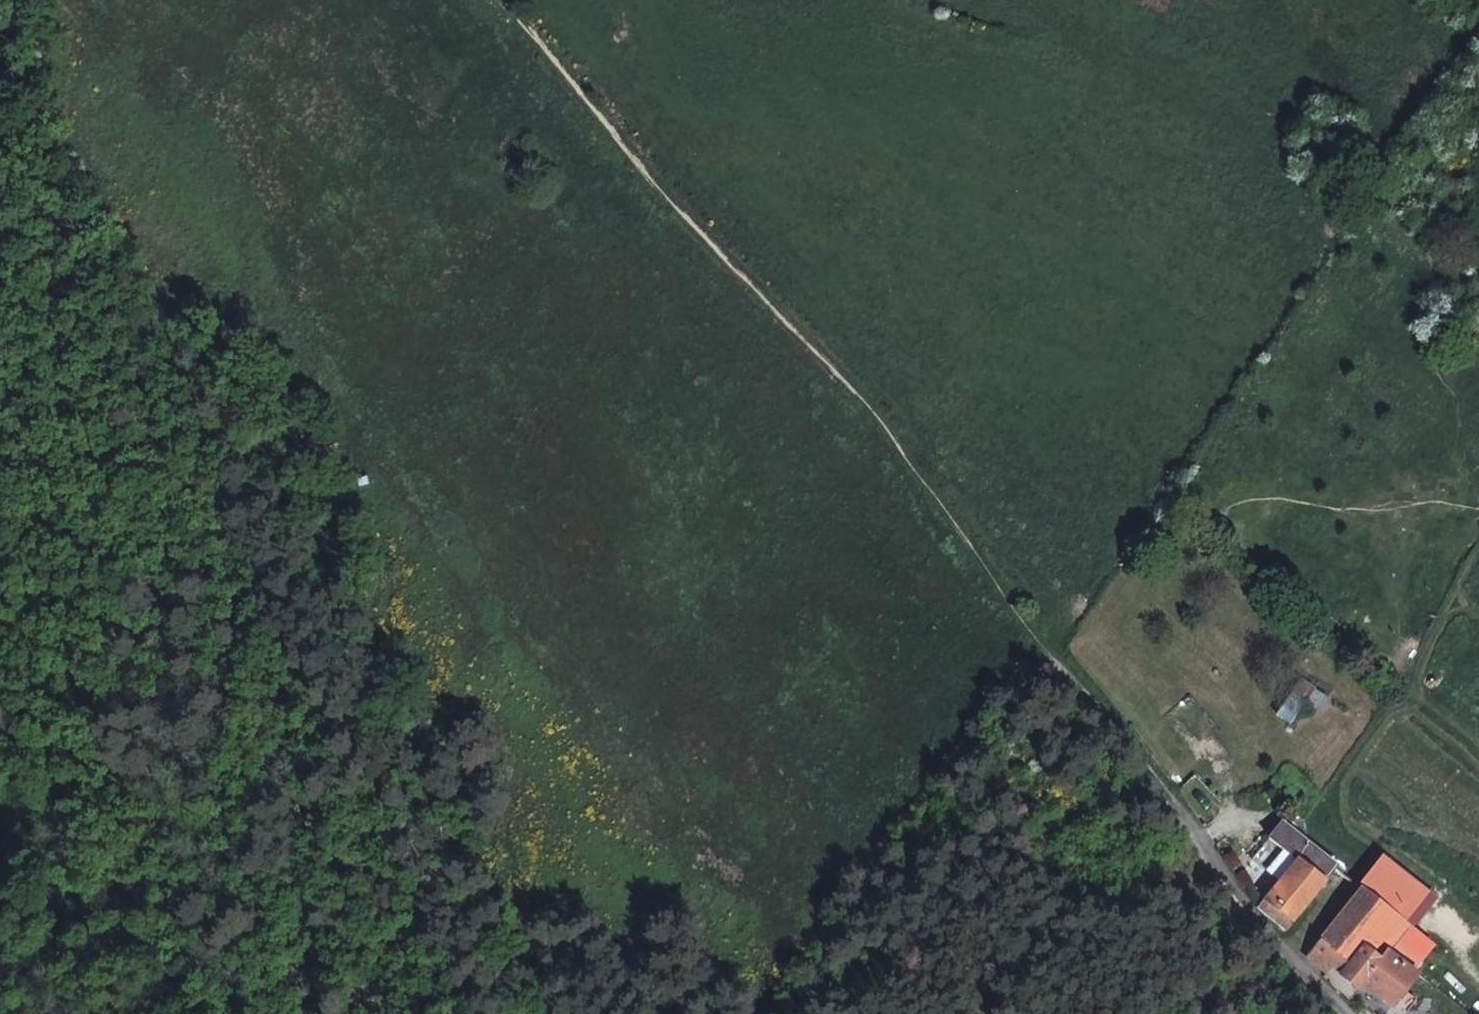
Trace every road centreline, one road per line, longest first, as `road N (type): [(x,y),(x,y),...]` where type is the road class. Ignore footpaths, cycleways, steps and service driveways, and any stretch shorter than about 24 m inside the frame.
road 1 (unclassified): [(1327,1013),(1234,920),(1058,660)]

